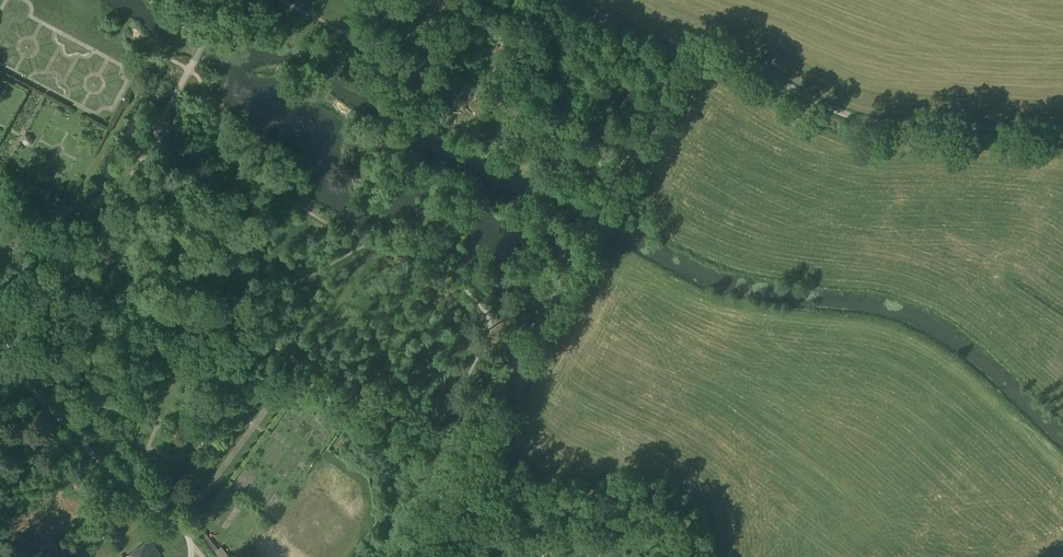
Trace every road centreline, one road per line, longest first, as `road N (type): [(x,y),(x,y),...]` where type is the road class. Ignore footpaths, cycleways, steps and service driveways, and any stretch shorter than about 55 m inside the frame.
road 1 (track): [(35,228),(421,430),(438,425),(490,330),(481,314),(325,227),(281,168),(211,139),(189,80)]
road 2 (residential): [(599,209),(683,59),(708,42),(730,46),(809,96),(860,117),(1062,129)]
road 3 (residential): [(406,556),(583,236)]
road 4 (track): [(83,267),(231,0)]
road 5 (track): [(0,288),(14,369),(106,469)]
road 6 (track): [(77,289),(85,357),(100,397),(155,421)]

